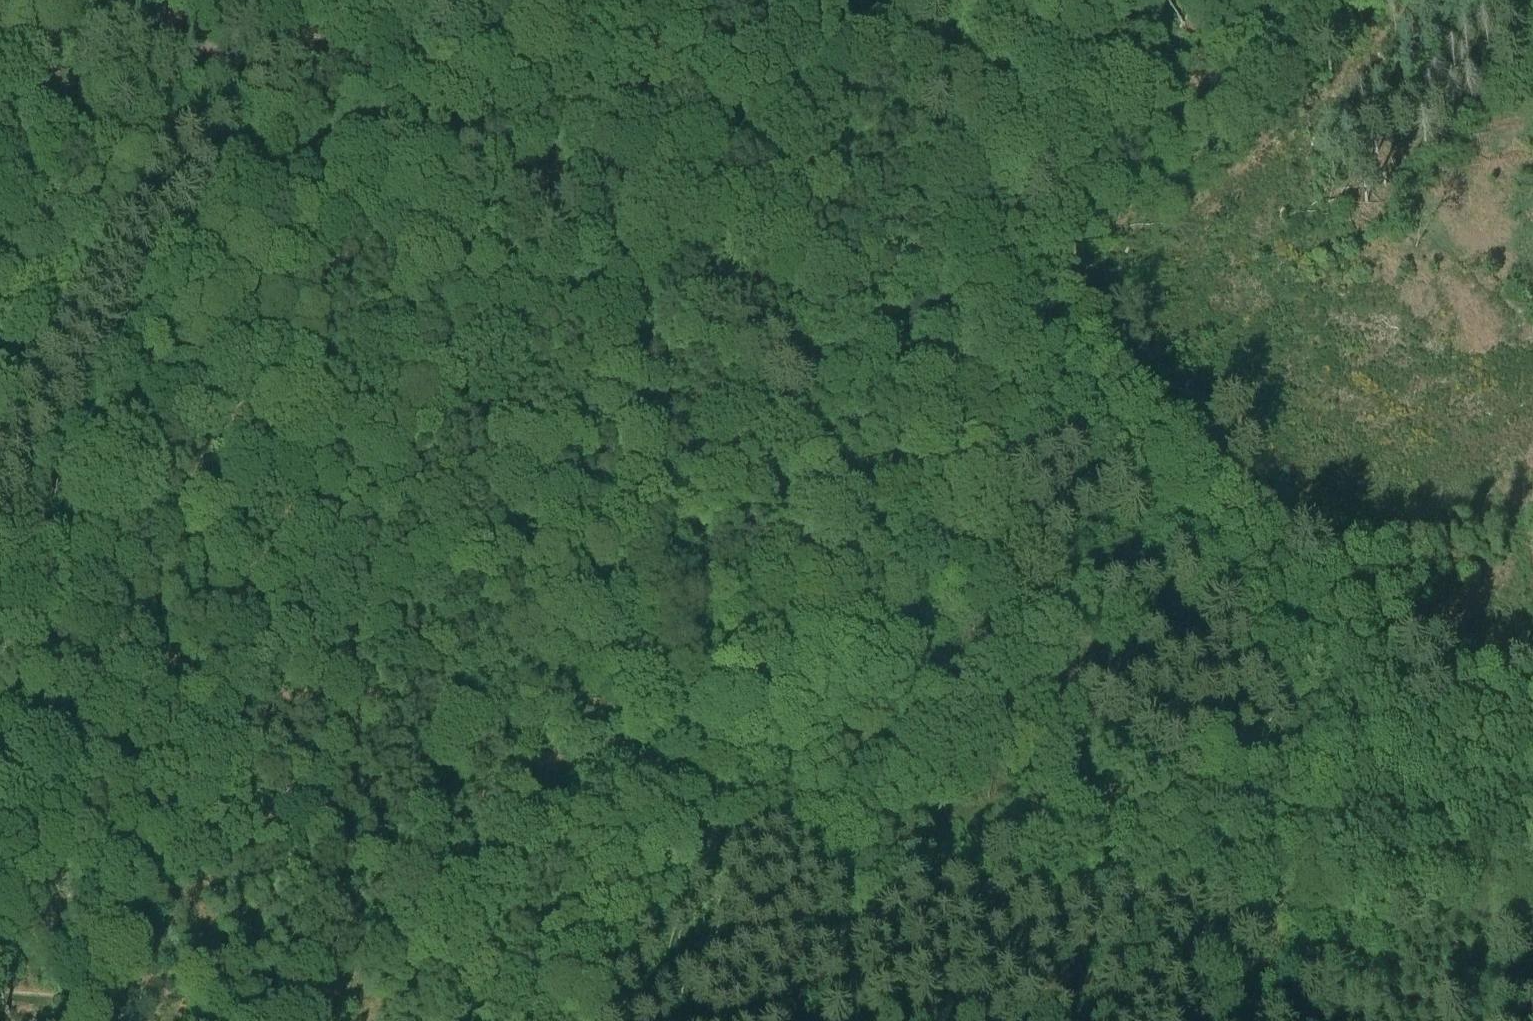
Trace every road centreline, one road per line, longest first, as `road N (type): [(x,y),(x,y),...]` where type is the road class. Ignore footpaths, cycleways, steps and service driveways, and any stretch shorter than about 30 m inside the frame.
road 1 (track): [(618,1020),(772,954),(1142,827),(1532,659)]
road 2 (track): [(0,482),(226,108),(224,66)]
road 3 (track): [(399,0),(224,66)]

